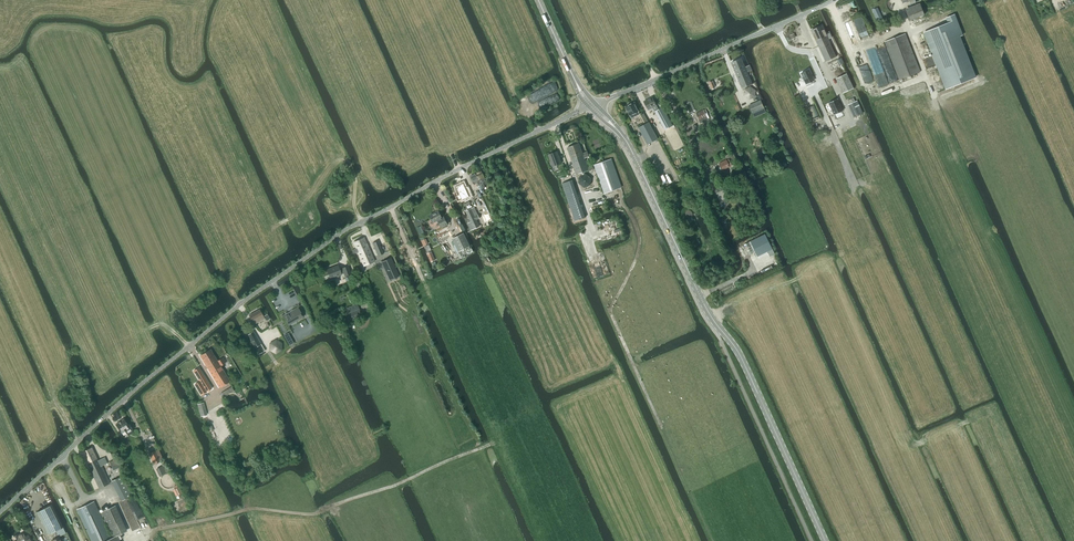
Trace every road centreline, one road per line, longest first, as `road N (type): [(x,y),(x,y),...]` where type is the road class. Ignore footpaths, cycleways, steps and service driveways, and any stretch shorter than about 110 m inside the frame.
road 1 (unclassified): [(0,513),(141,384),(335,238),(592,106)]
road 2 (secondary): [(825,540),(744,363),(704,305),(632,152),(592,106)]
road 3 (track): [(109,490),(132,535),(254,509),(314,514),(495,442)]
road 4 (track): [(585,208),(615,199),(634,219),(639,246),(611,310),(661,425)]
road 5 (unclassified): [(592,106),(834,0)]

